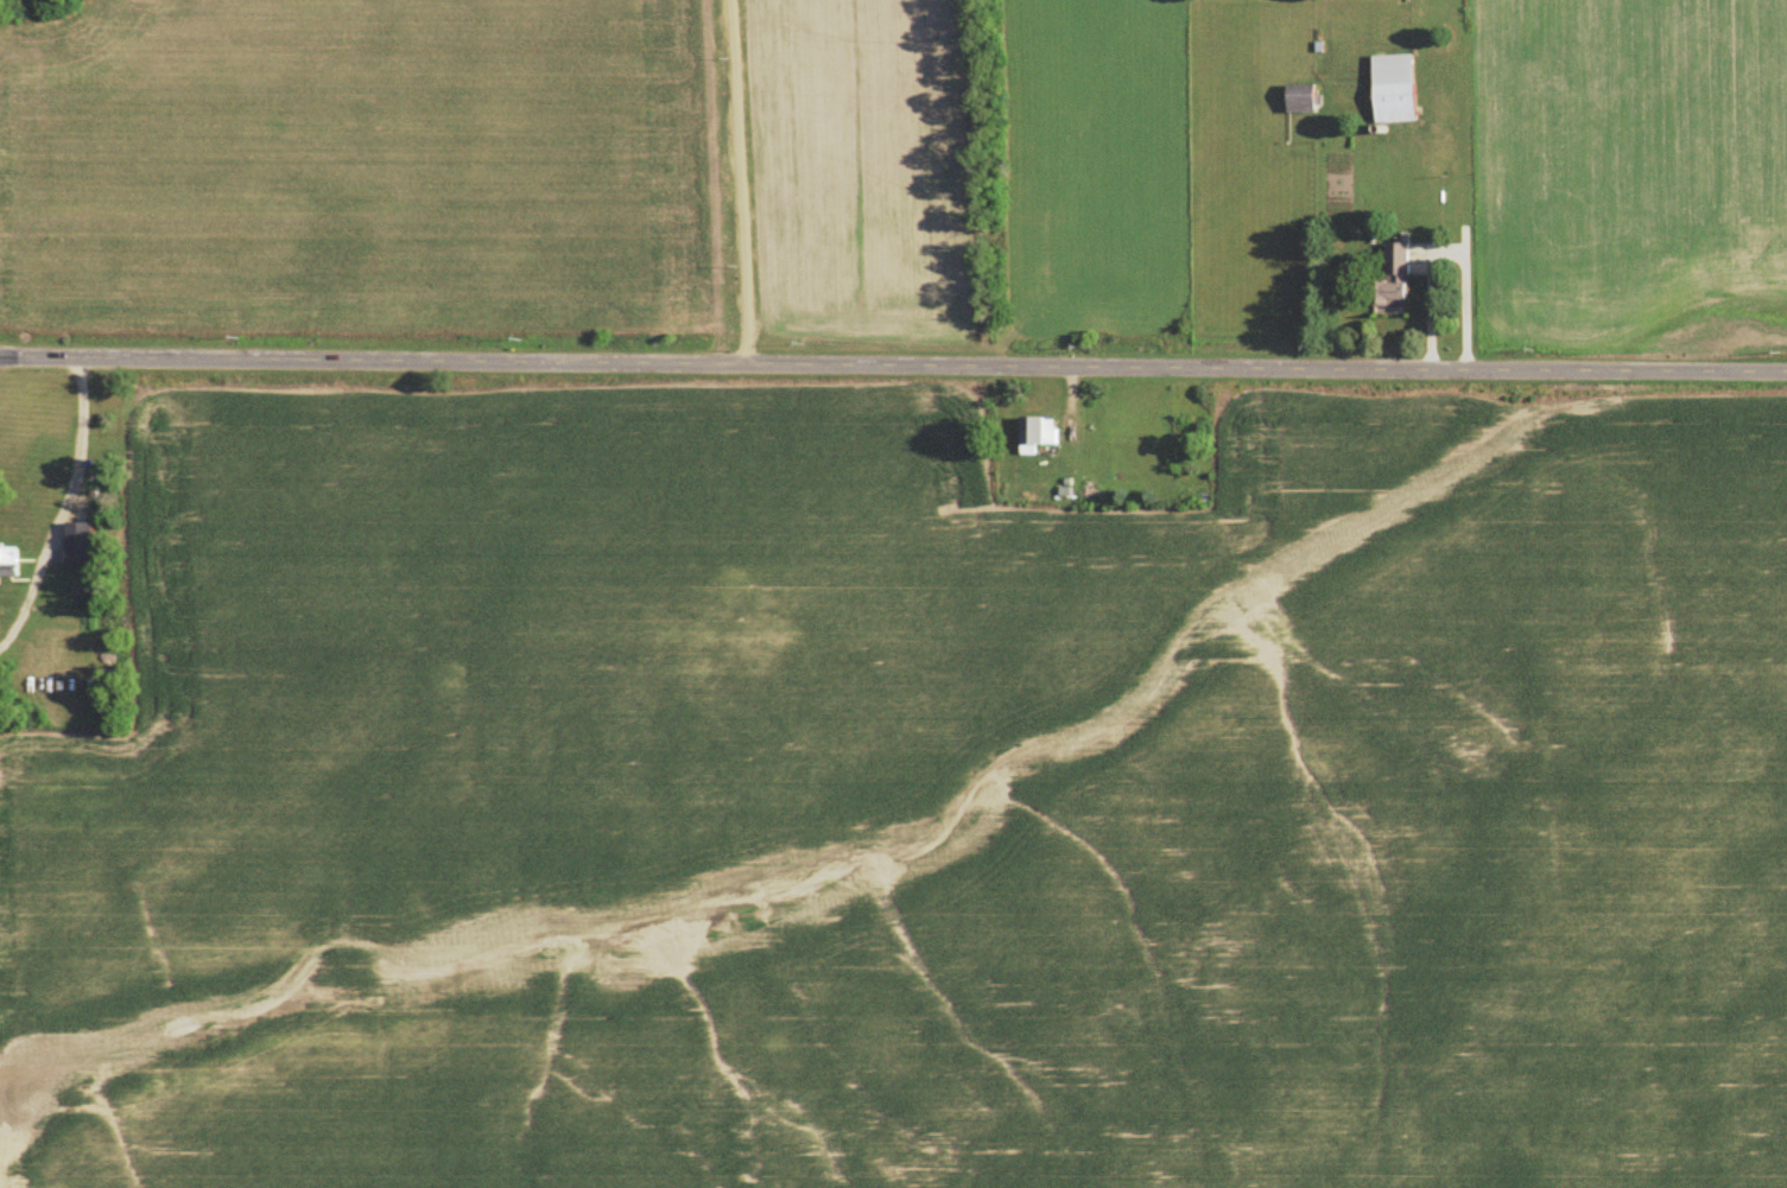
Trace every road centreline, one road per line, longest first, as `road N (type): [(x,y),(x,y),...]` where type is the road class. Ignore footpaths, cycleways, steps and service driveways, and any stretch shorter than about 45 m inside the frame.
road 1 (residential): [(1786,373),(0,360)]
road 2 (residential): [(709,0),(716,363)]

